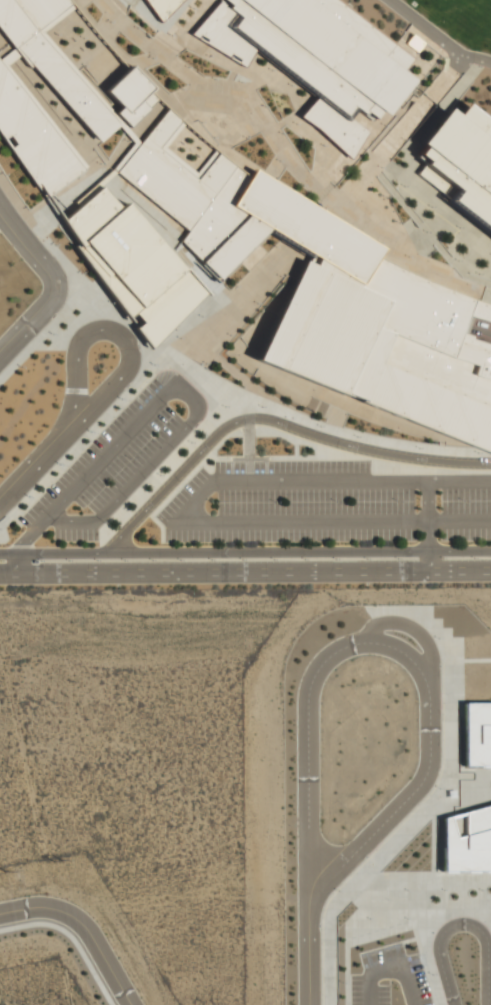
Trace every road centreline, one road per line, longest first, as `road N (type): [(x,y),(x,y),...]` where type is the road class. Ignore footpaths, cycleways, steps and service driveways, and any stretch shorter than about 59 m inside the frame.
road 1 (residential): [(490,551),(0,555)]
road 2 (residential): [(0,575),(490,571)]

